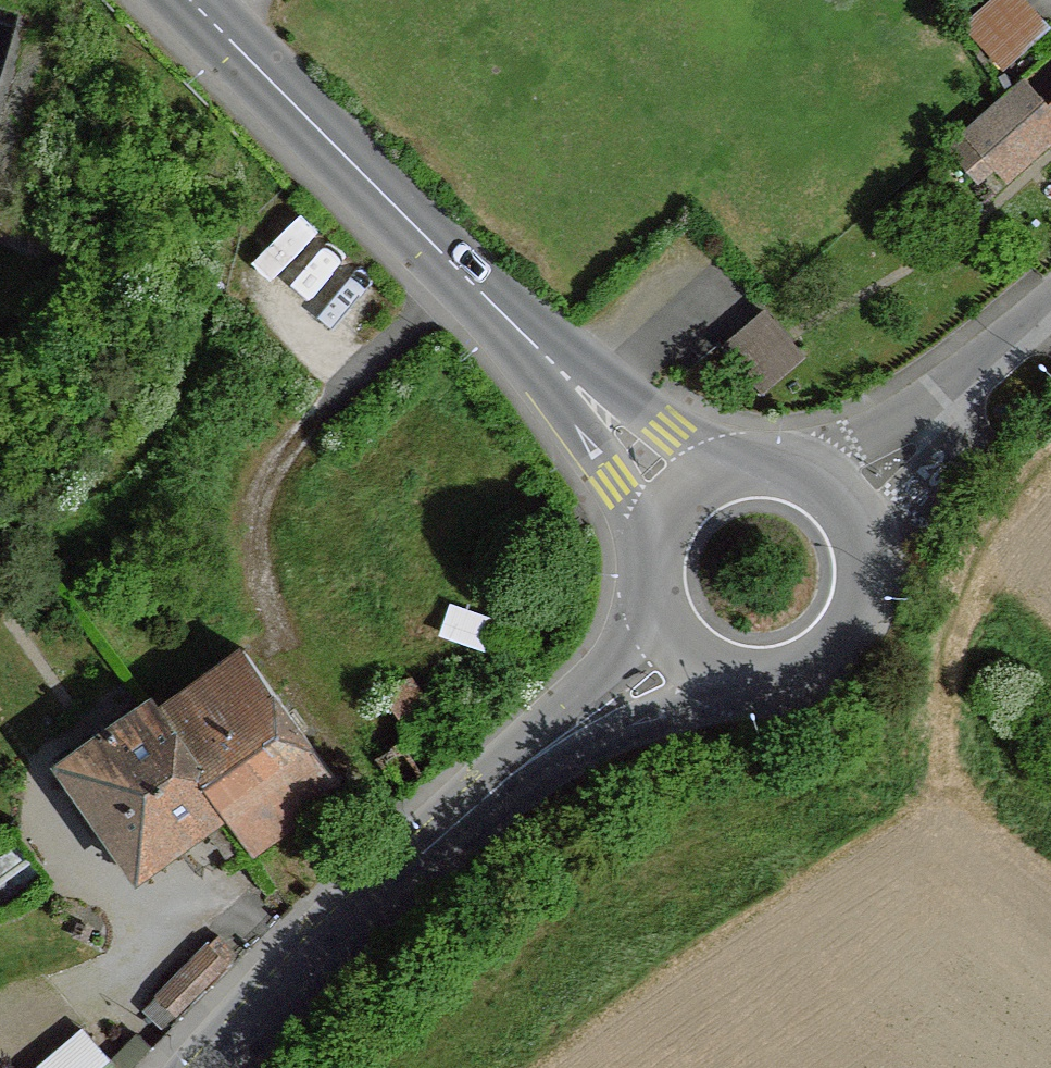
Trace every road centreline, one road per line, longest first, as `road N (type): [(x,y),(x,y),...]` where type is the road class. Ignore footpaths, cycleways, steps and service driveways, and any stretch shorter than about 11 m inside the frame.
road 1 (motorway): [(1050,392),(764,309),(0,62)]
road 2 (motorway): [(0,175),(1050,485)]
road 3 (tertiary): [(192,0),(687,496)]
road 4 (tertiary): [(687,654),(527,763),(310,960),(215,1067)]
road 5 (tertiary): [(687,654),(722,677),(755,685),(791,682),(843,653),(860,631),(876,578),(873,548),(848,501)]
road 6 (residential): [(1050,321),(848,501)]
road 7 (tertiary): [(848,501),(810,473),(780,465),(738,467),(687,496)]
road 8 (tertiary): [(687,496),(665,526),(654,566),(661,615),(687,654)]

